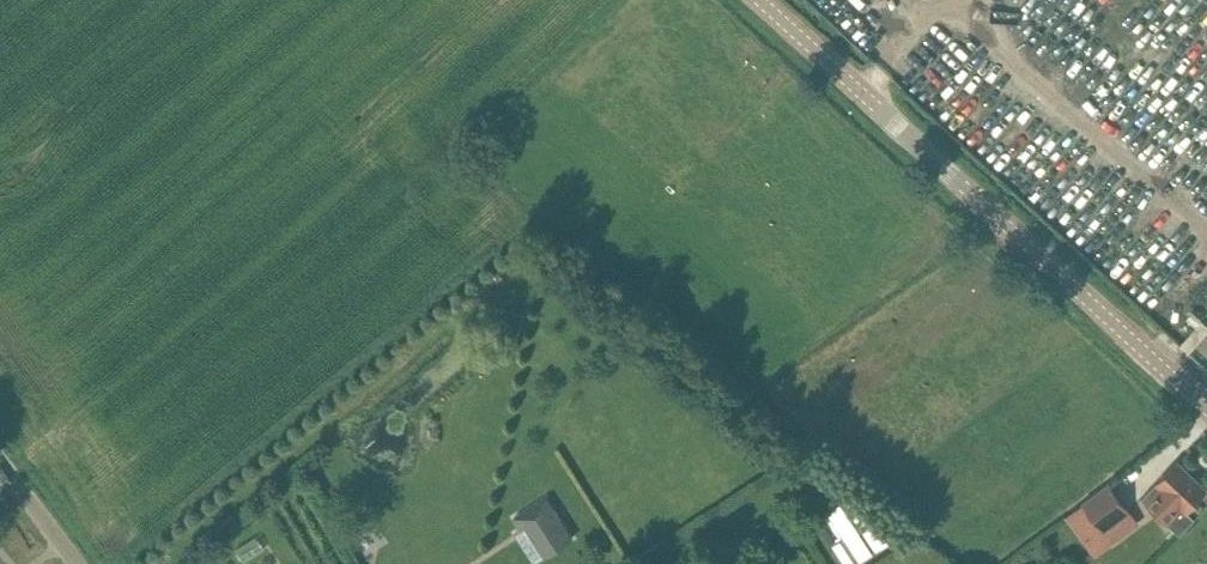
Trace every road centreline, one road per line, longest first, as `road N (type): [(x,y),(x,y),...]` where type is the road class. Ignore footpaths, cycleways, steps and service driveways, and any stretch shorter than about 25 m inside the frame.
road 1 (unclassified): [(1206,417),(752,0)]
road 2 (unclassified): [(77,563),(0,463)]

